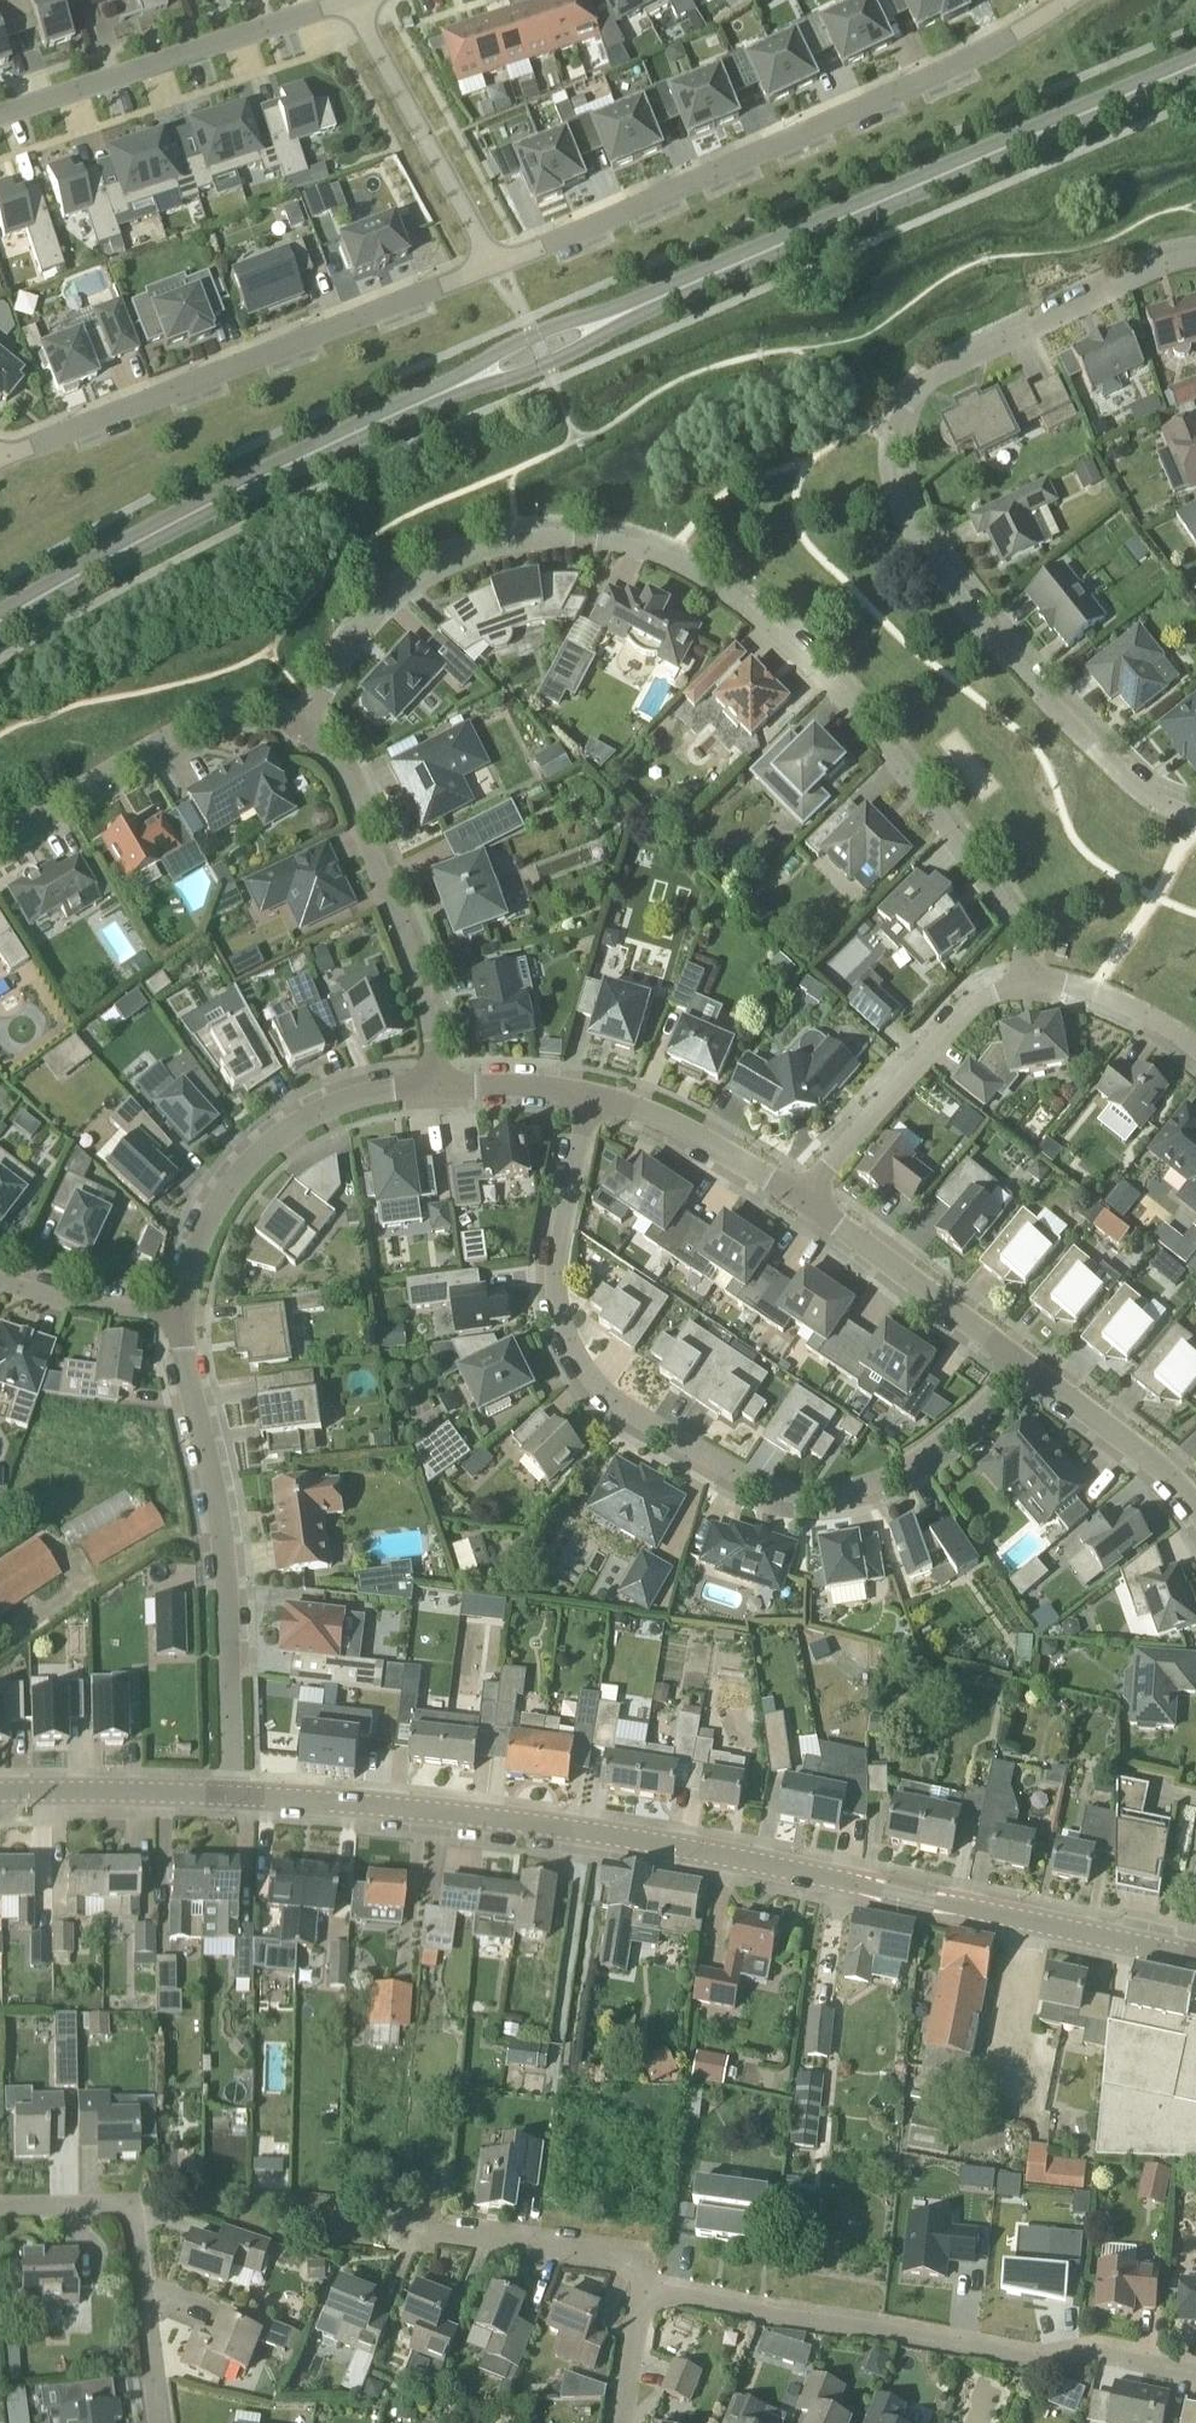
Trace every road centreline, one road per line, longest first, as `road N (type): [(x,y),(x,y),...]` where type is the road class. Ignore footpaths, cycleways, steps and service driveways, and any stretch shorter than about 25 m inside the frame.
road 1 (secondary): [(0,622),(245,486),(1195,65)]
road 2 (residential): [(1028,982),(1003,904),(829,681),(703,577),(626,545),(531,538),(484,548),(440,569),(401,592),(368,626),(305,728)]
road 3 (residential): [(231,1794),(574,1830),(1195,1956)]
road 4 (residential): [(1195,816),(1130,788),(1017,667),(915,540),(890,474),(894,426),(933,380),(1182,257),(1195,258)]
road 5 (residential): [(1023,1361),(935,1446),(889,1475),(821,1492),(780,1490),(738,1472),(626,1408),(578,1359),(556,1287),(589,1095)]
road 6 (residential): [(494,265),(1011,53),(1081,0)]
road 7 (residential): [(1195,2367),(1104,2352),(1032,2358),(648,2297)]
road 8 (residential): [(5,456),(494,265)]
road 9 (residential): [(184,1312),(186,1366),(223,1533),(231,1794)]
road 10 (residential): [(305,728),(347,783),(423,971),(437,1089)]
road 11 (residential): [(437,1089),(372,1094),(308,1118),(263,1146),(204,1225),(184,1312)]
road 12 (residential): [(350,1),(0,115)]
road 13 (residential): [(163,2422),(139,2229),(119,2204),(0,2206)]
road 14 (residential): [(0,835),(231,707),(272,707),(305,728)]
road 15 (residential): [(802,1198),(949,1037),(1000,994),(1028,982)]
road 16 (residential): [(494,265),(350,1)]
road 17 (residential): [(648,2297),(644,2271),(620,2249),(401,2224)]
road 18 (residential): [(1023,1361),(802,1198)]
road 19 (residential): [(802,1198),(686,1129),(589,1095)]
road 20 (residential): [(0,1793),(231,1794)]
road 21 (residential): [(1195,1508),(1158,1465),(1023,1361)]
road 22 (residential): [(184,1312),(43,1295),(0,1280)]
road 23 (residential): [(1195,1047),(1154,1017),(1088,988),(1028,982)]
road 24 (residential): [(589,1095),(546,1086),(437,1089)]
road 25 (residential): [(626,2422),(648,2297)]

